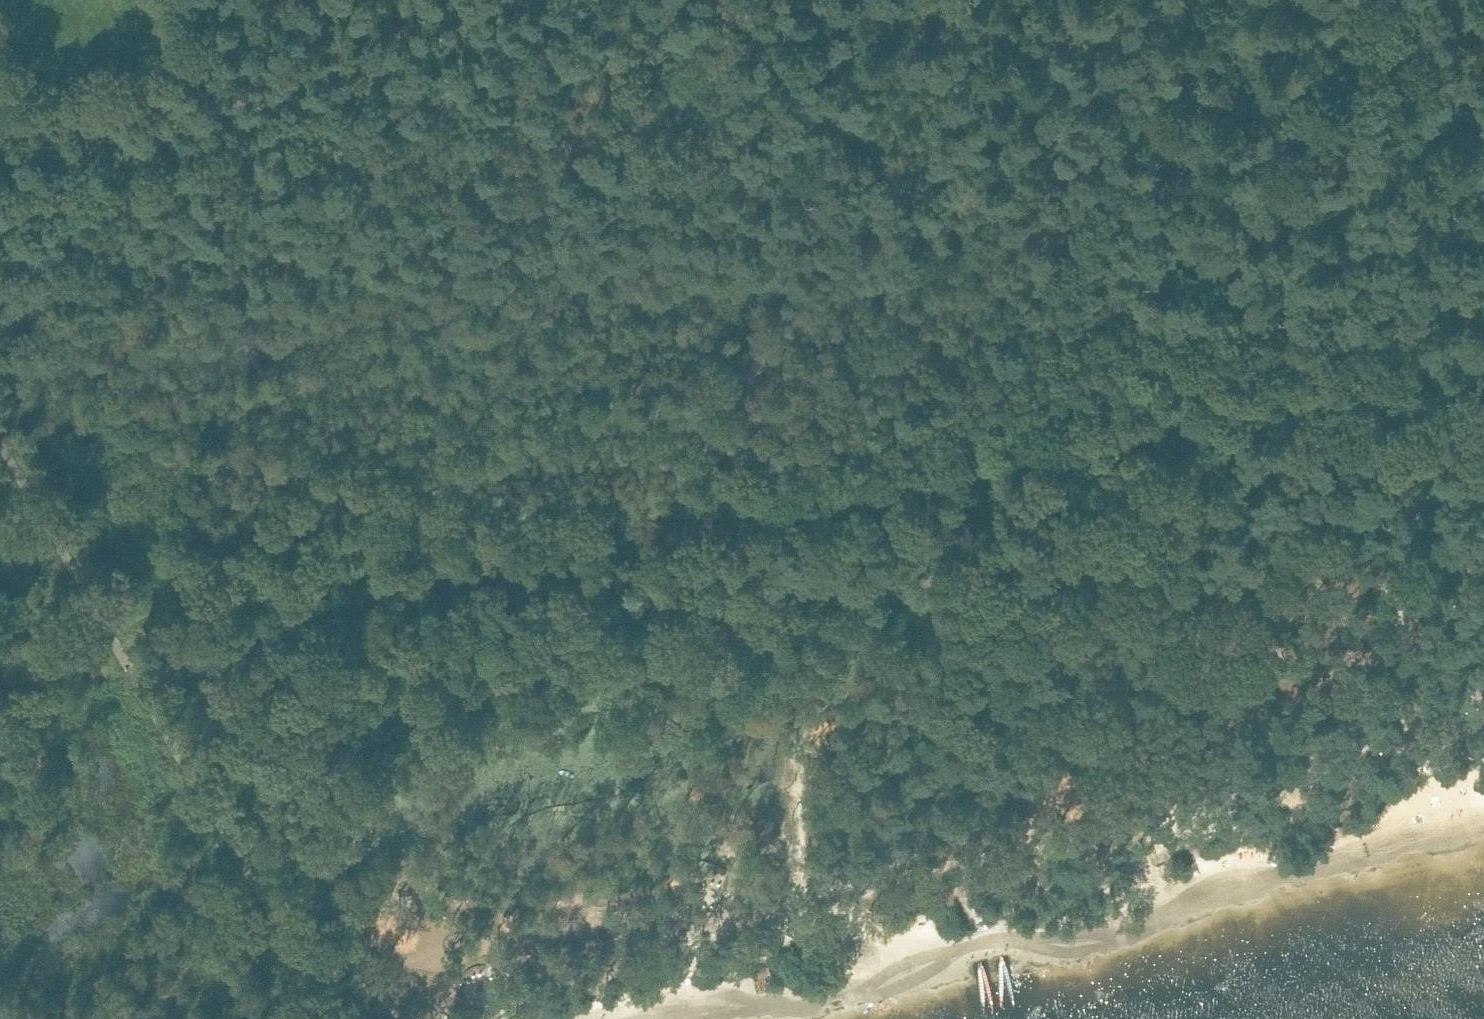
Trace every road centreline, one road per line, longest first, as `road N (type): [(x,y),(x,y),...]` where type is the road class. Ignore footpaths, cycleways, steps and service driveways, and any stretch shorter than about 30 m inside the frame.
road 1 (track): [(631,24),(1483,139)]

